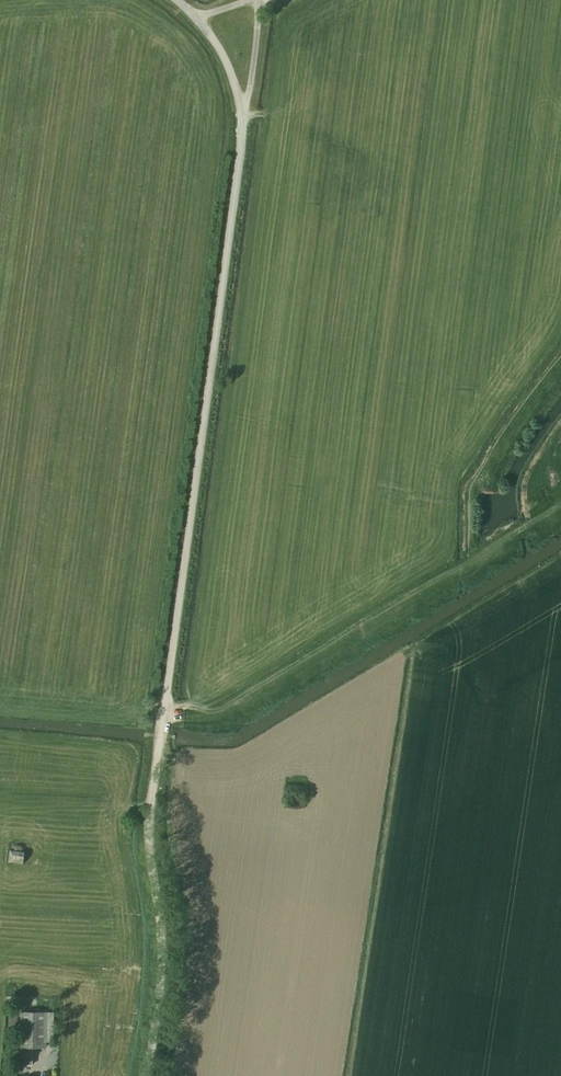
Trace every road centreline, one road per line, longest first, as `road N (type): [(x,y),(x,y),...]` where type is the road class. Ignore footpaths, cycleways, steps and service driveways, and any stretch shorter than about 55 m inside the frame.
road 1 (unclassified): [(147,1075),(163,931),(151,811),(243,115)]
road 2 (track): [(379,0),(279,112),(243,115)]
road 3 (track): [(0,705),(164,716)]
road 4 (unclassified): [(178,0),(219,48),(243,115)]

